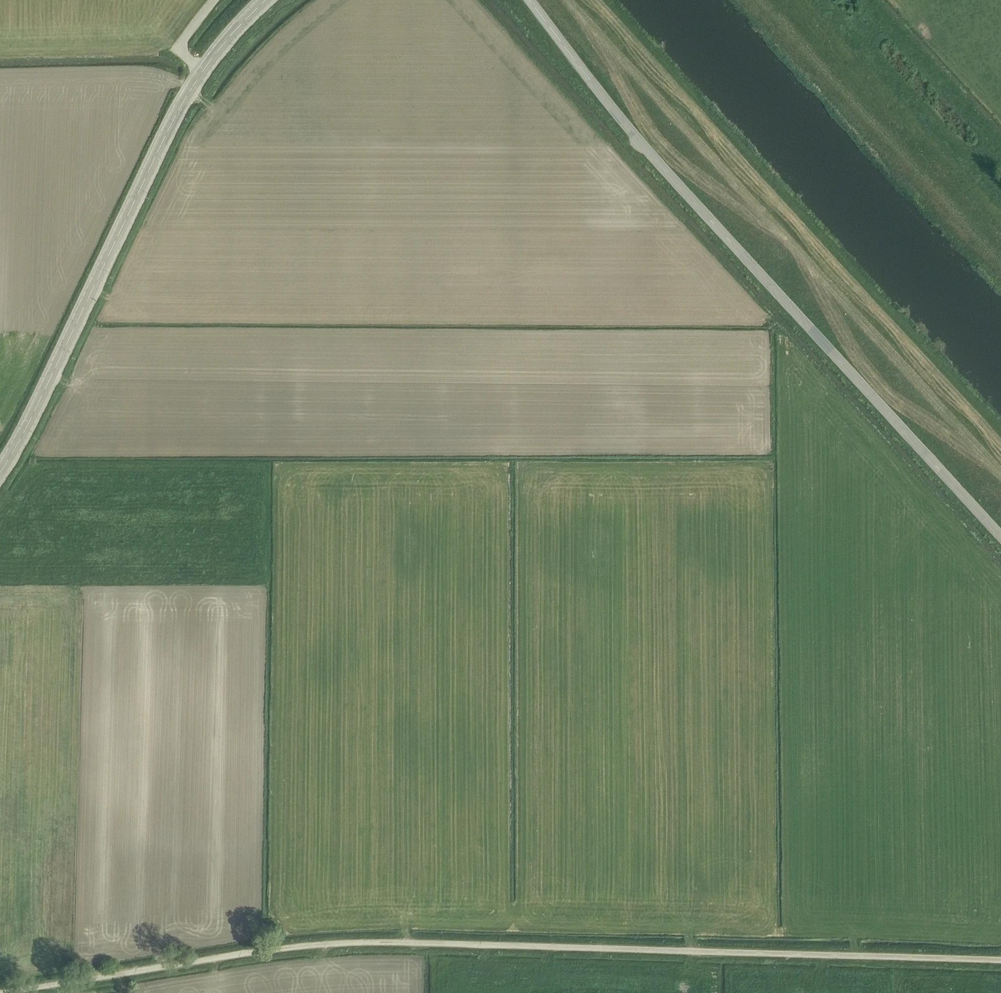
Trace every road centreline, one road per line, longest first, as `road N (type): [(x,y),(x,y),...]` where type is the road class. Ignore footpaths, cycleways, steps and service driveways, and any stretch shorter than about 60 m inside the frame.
road 1 (unclassified): [(2,992),(324,944),(1000,960)]
road 2 (unclassified): [(1000,542),(579,67),(529,0)]
road 3 (unclassified): [(0,473),(181,106),(265,0)]

